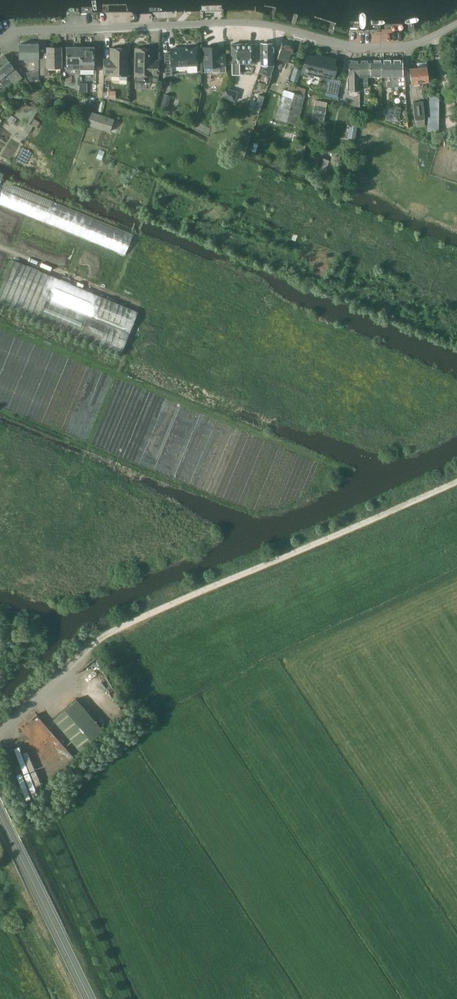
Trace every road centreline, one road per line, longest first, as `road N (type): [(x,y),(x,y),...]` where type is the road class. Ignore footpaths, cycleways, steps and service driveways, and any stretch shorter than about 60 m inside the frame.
road 1 (unclassified): [(0,40),(29,30),(247,22),(400,48),(456,27)]
road 2 (track): [(456,478),(96,642)]

